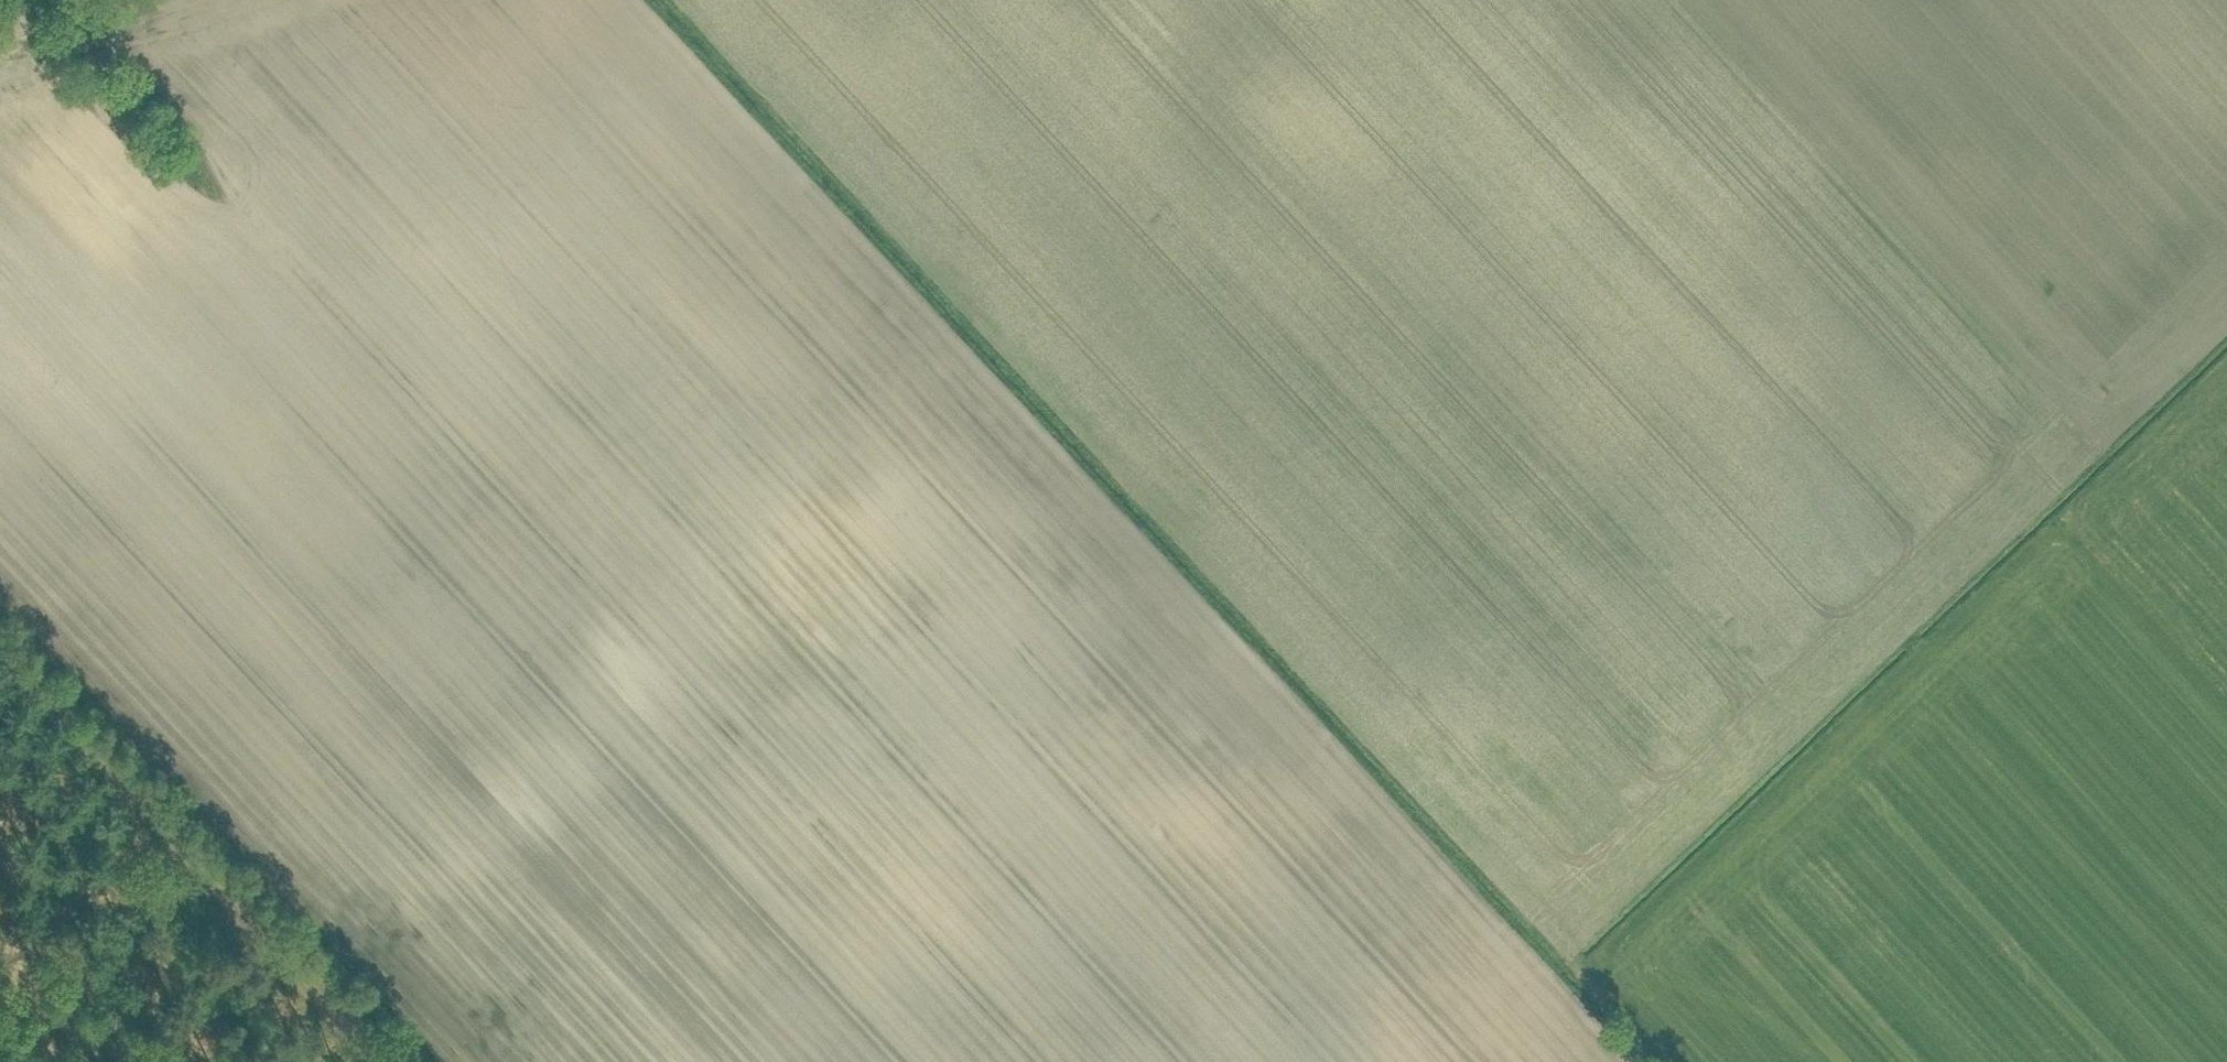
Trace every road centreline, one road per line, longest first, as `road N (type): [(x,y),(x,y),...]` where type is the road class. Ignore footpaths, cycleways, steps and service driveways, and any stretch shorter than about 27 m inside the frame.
road 1 (track): [(0,656),(372,1061)]

